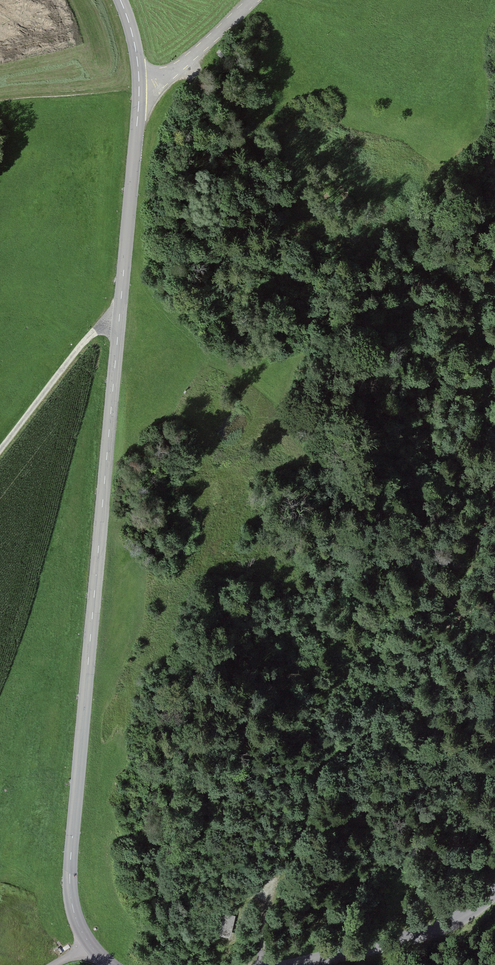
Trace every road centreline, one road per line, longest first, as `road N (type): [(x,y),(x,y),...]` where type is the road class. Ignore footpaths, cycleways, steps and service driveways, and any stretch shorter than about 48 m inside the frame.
road 1 (tertiary): [(89,944),(69,877),(139,102),(121,0)]
road 2 (tertiary): [(494,892),(453,924),(297,964)]
road 3 (track): [(0,454),(81,346),(120,317)]
road 4 (track): [(264,964),(269,891),(216,910)]

